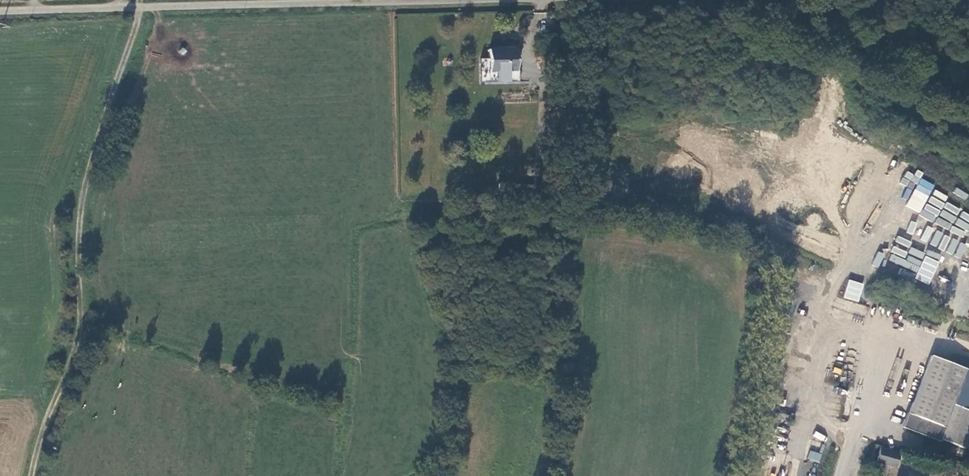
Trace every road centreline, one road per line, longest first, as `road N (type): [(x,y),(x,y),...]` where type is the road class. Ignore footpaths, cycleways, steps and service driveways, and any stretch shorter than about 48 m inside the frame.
road 1 (track): [(139,0),(80,205),(79,329),(33,475)]
road 2 (unclassified): [(449,0),(0,11)]

